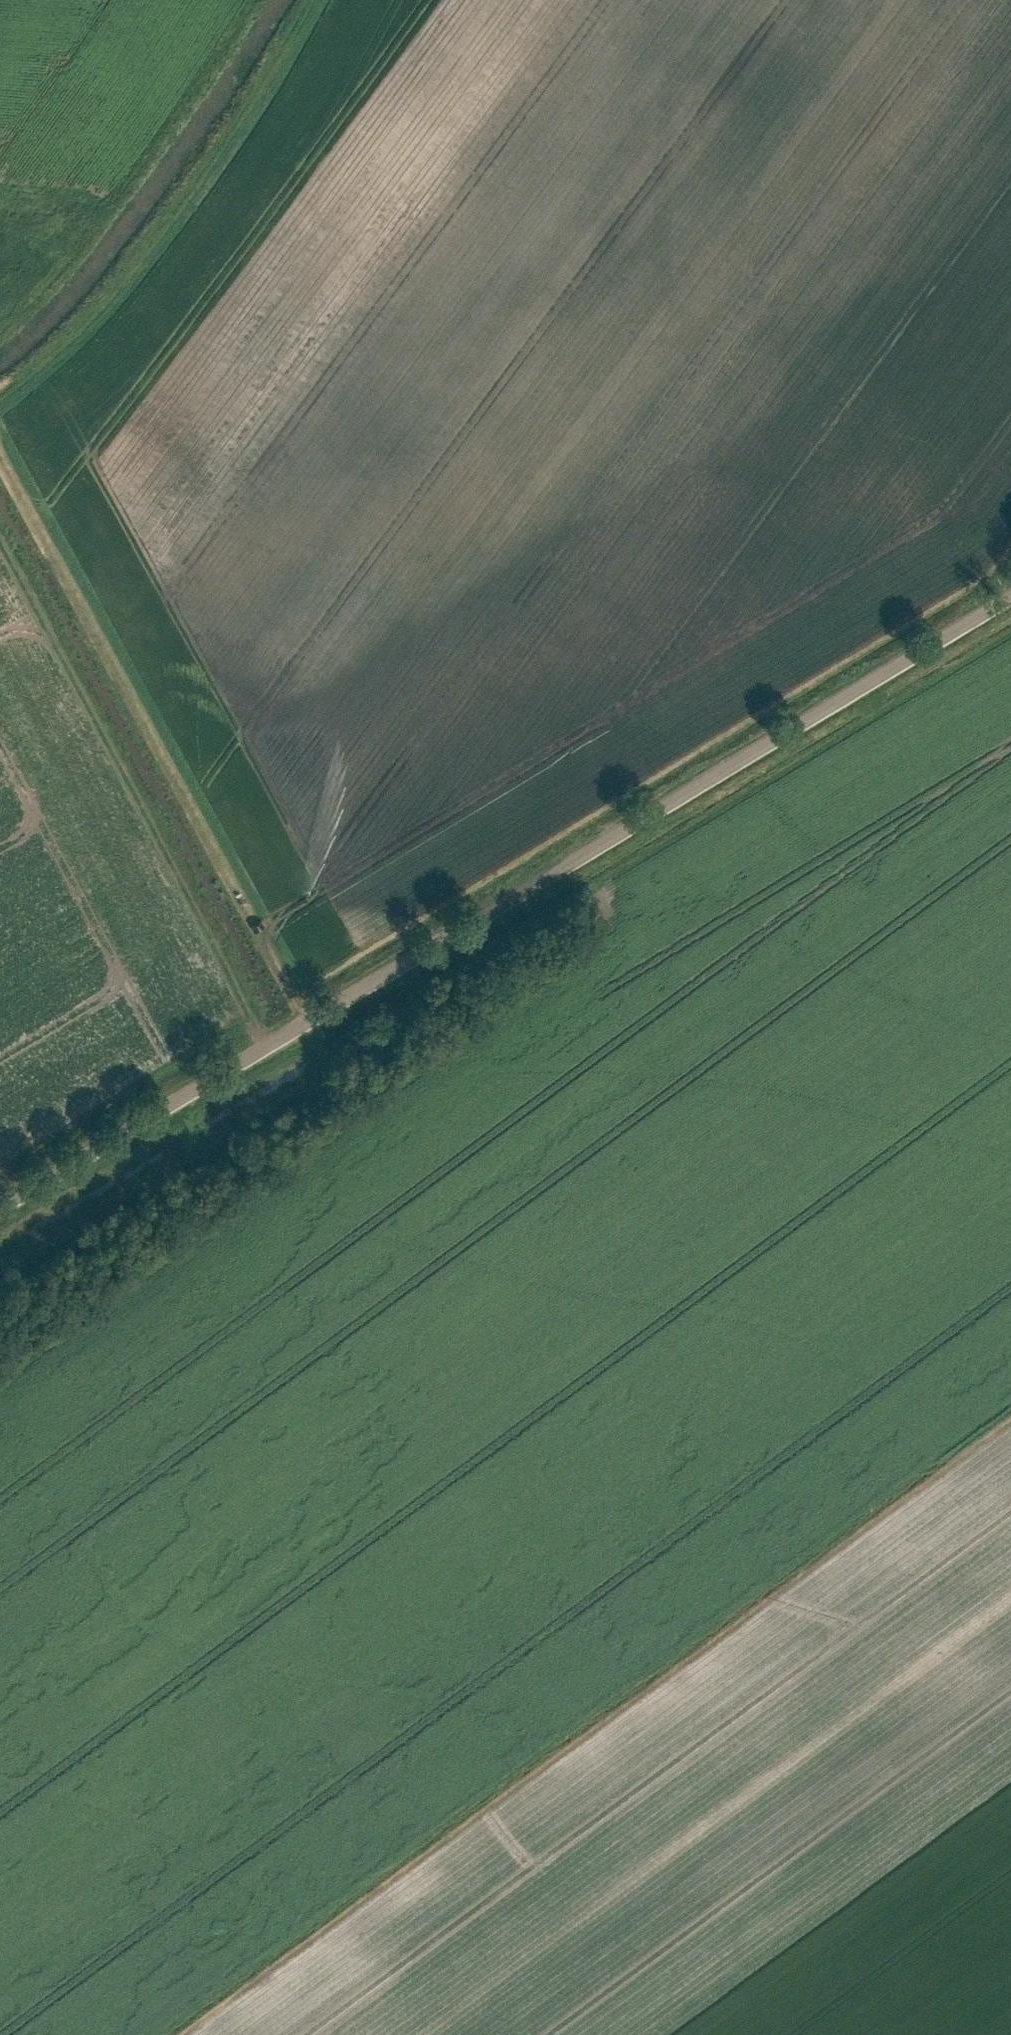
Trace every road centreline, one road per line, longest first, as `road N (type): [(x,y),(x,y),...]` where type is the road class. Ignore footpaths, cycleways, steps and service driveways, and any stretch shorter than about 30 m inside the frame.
road 1 (unclassified): [(0,1208),(1010,597)]

